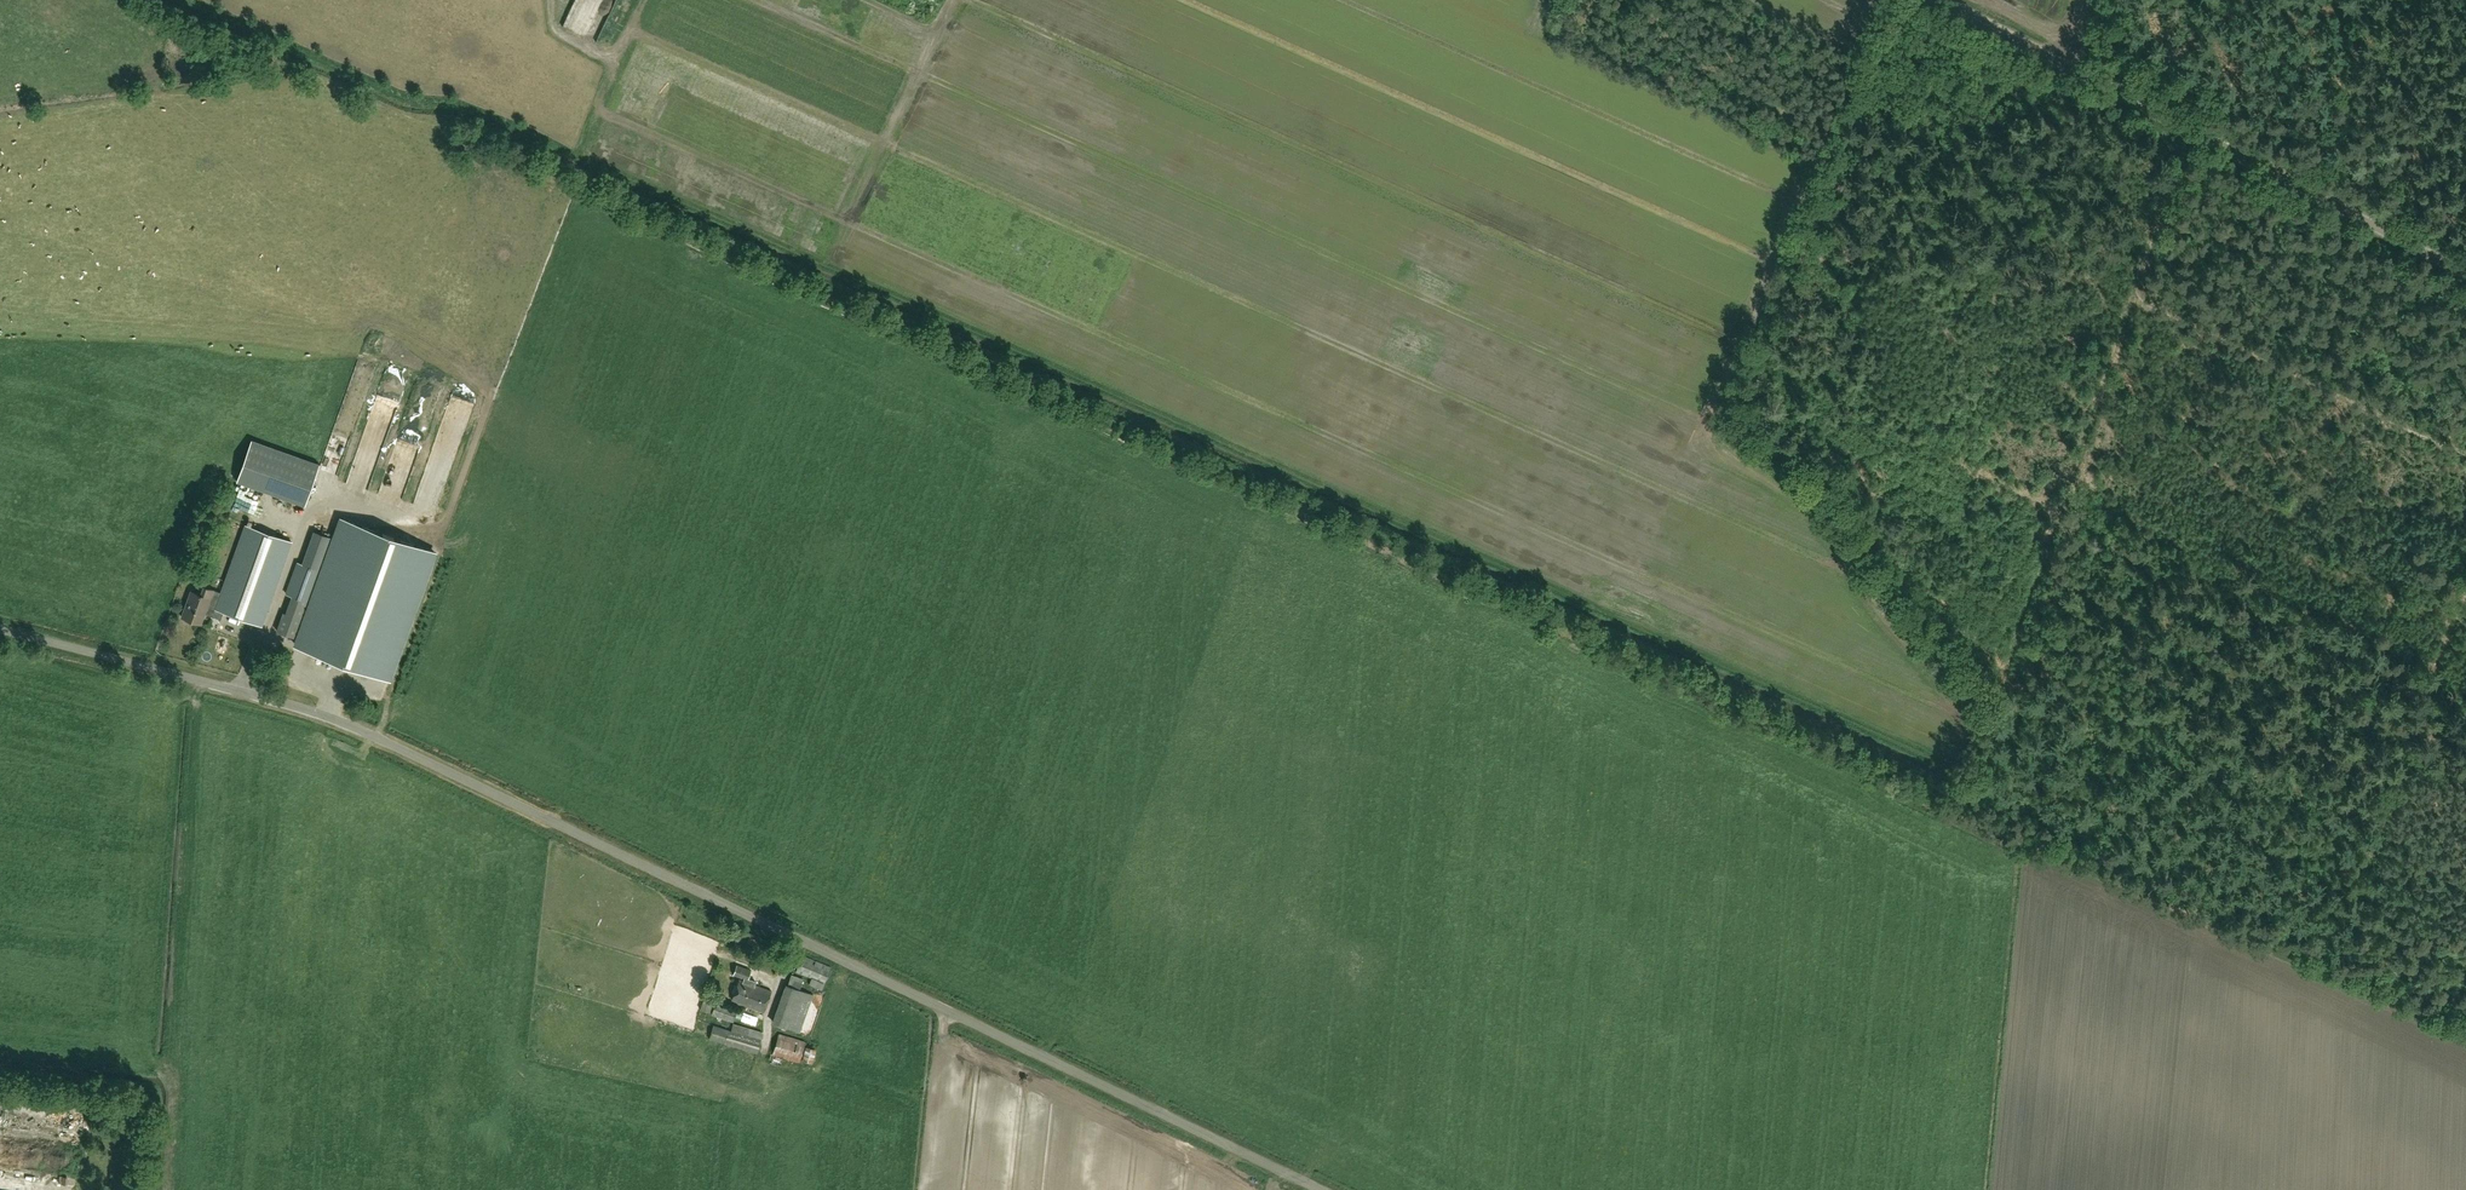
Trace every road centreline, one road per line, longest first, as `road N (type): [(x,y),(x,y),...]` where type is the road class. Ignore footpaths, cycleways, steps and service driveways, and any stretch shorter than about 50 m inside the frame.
road 1 (unclassified): [(1322,1189),(338,721),(0,629)]
road 2 (track): [(1889,0),(1711,426),(1816,516),(1883,617),(1969,707),(1969,727),(1950,766)]
road 3 (unclassified): [(2465,274),(1940,0)]

